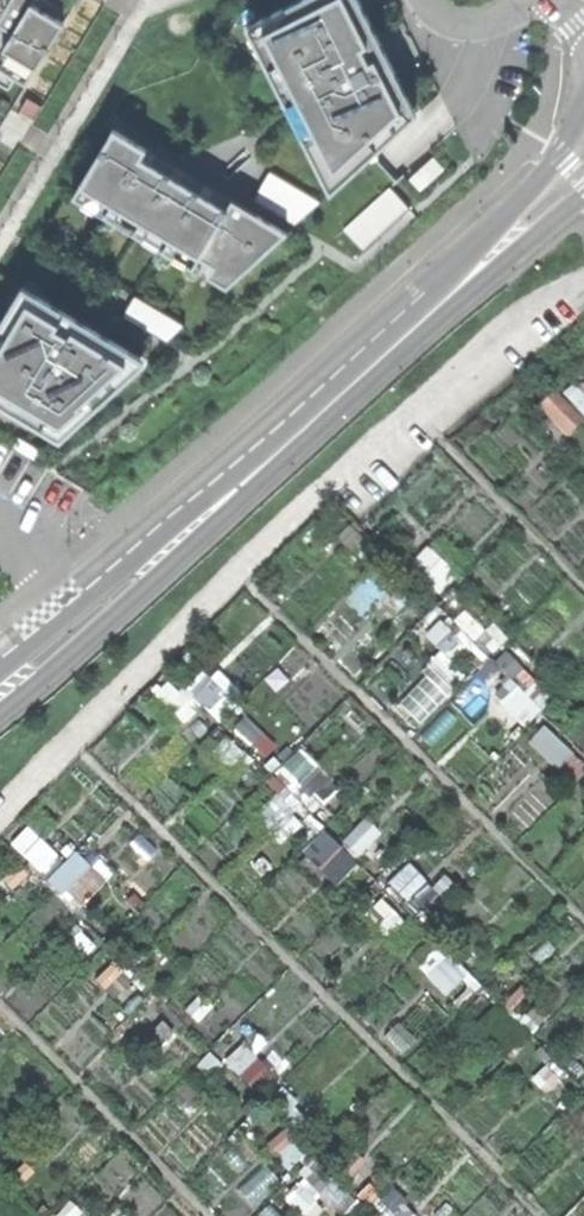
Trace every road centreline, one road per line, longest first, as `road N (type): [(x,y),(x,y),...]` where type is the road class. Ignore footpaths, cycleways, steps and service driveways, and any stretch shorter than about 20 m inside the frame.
road 1 (secondary): [(0,691),(462,281)]
road 2 (unclassified): [(462,281),(397,306),(57,602)]
road 3 (secondary): [(583,121),(462,281)]
road 4 (secondary): [(462,281),(505,262),(583,191)]

